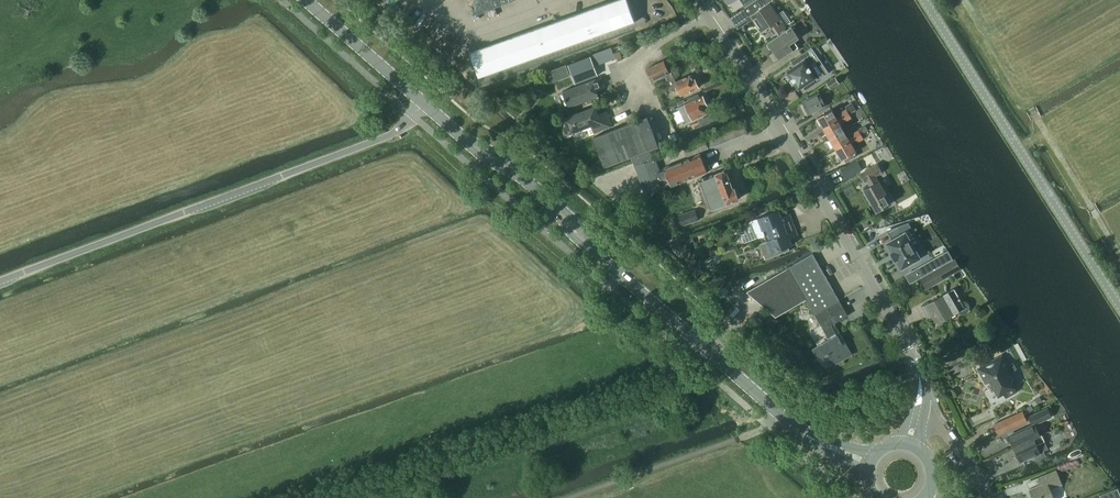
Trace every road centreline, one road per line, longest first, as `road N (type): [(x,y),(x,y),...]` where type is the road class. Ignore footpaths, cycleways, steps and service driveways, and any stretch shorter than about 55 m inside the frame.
road 1 (tertiary): [(919,368),(813,176),(700,0)]
road 2 (tertiary): [(1119,305),(926,0)]
road 3 (secondary): [(783,417),(598,256)]
road 4 (secondary): [(461,136),(308,0)]

